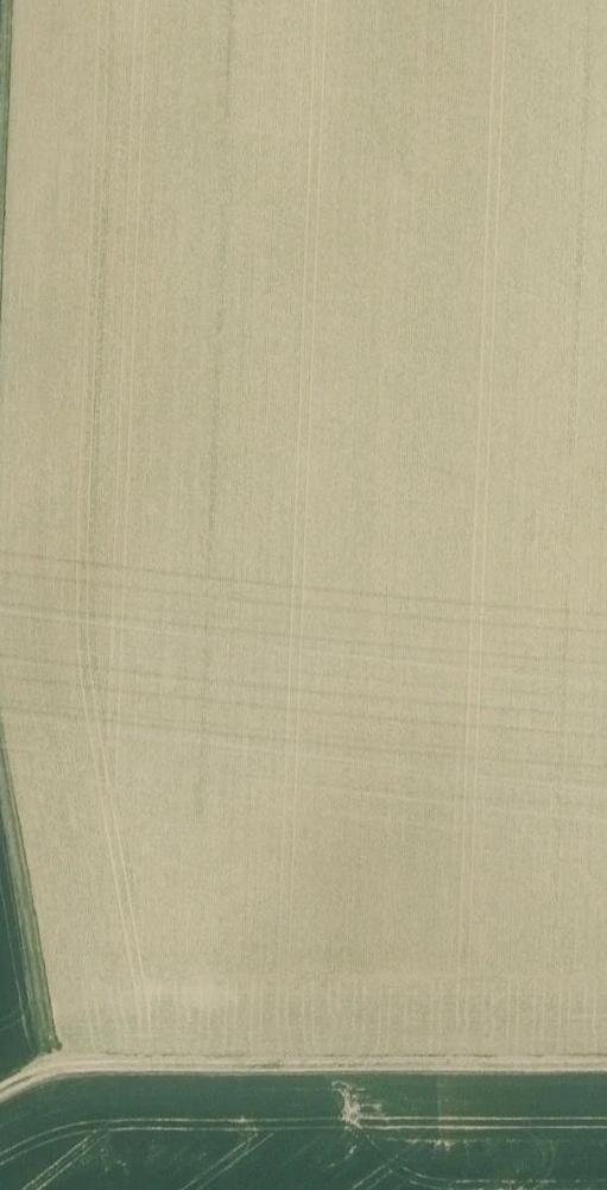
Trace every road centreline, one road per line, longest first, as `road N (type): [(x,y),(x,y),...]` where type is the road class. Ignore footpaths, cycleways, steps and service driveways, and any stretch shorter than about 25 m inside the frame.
road 1 (track): [(606,1065),(49,1070),(0,1097)]
road 2 (track): [(0,756),(49,1070)]
road 3 (track): [(7,0),(0,235)]

